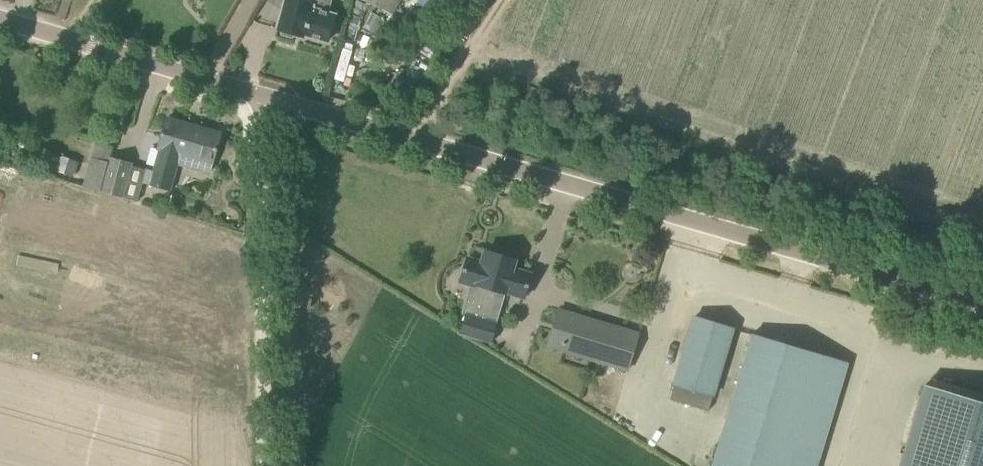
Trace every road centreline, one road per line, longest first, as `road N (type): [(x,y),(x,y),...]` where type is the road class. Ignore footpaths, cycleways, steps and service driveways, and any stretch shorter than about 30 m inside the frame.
road 1 (tertiary): [(982,306),(0,17)]
road 2 (track): [(263,465),(257,91)]
road 3 (track): [(422,140),(504,0)]

